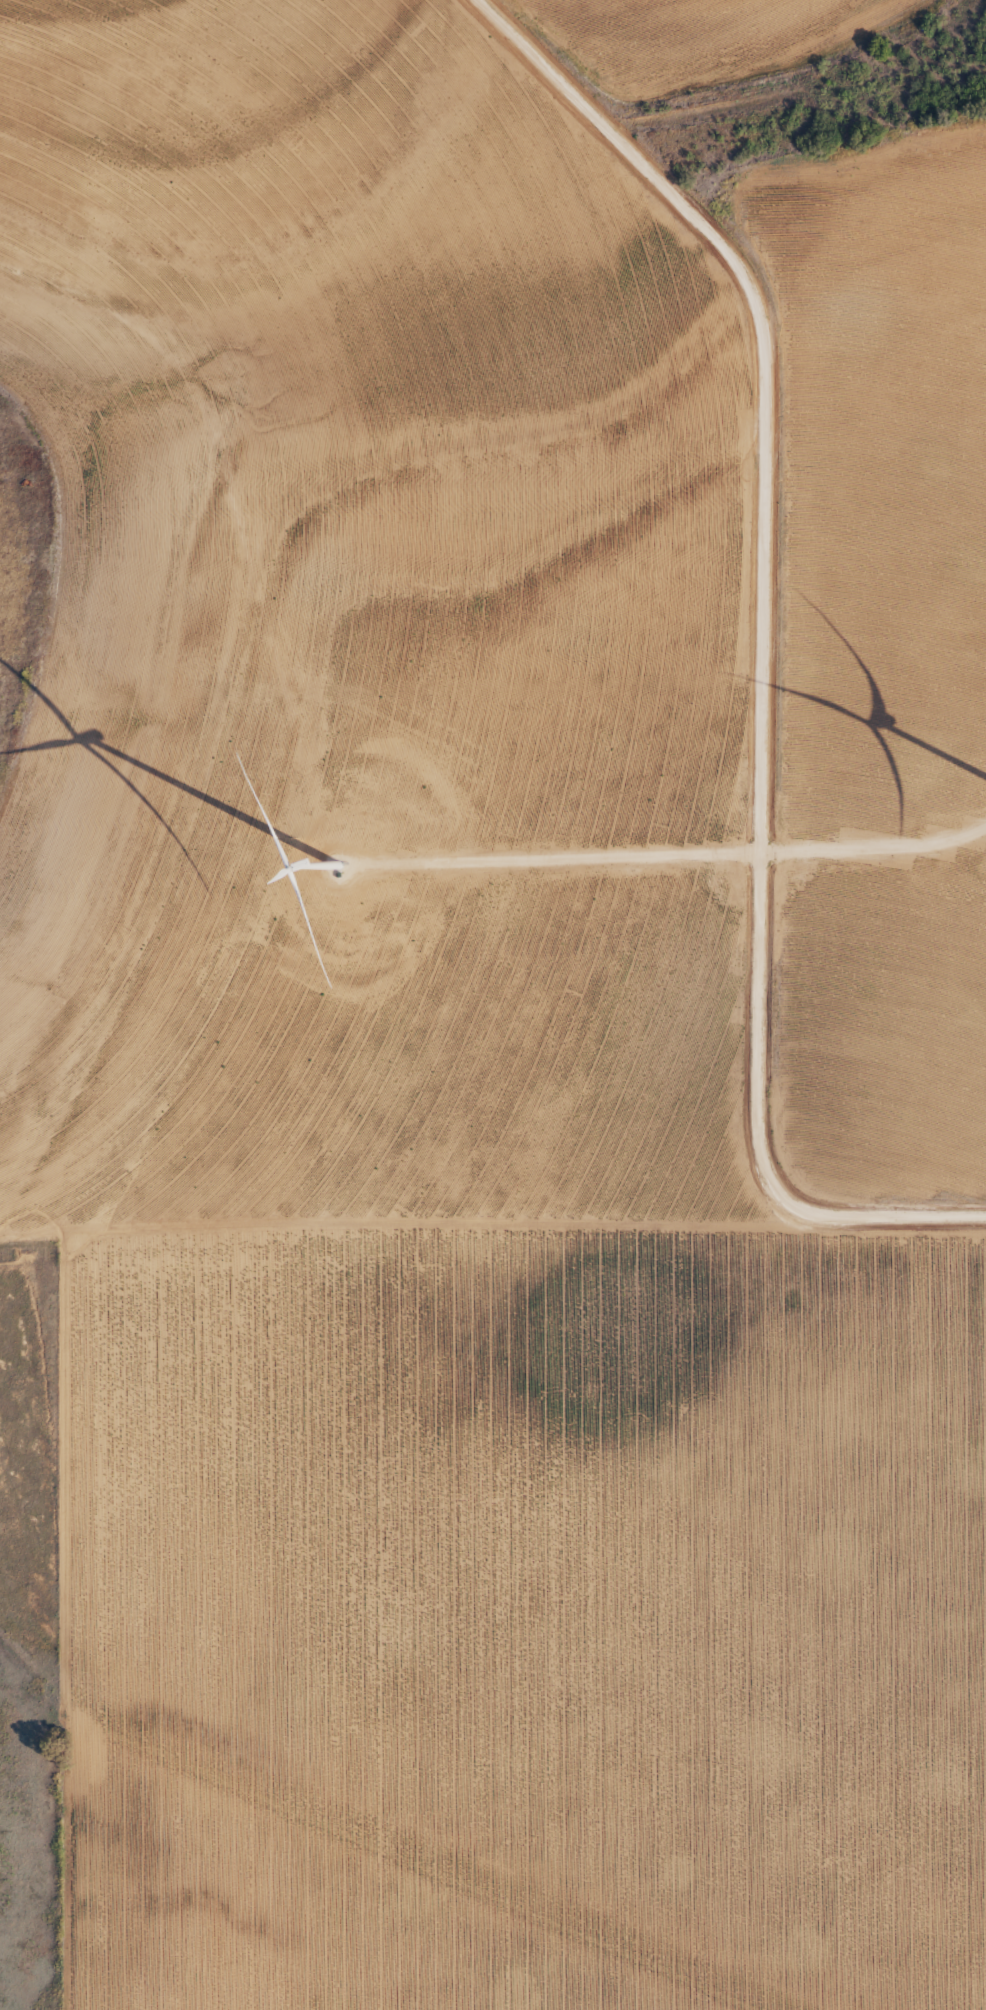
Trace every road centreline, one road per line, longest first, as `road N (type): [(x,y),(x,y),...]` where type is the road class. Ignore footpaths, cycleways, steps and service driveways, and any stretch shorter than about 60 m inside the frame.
road 1 (residential): [(985,1216),(827,1212),(793,1193),(771,1160),(764,1112),(771,405),(762,304),(738,258),(700,214),(485,0)]

